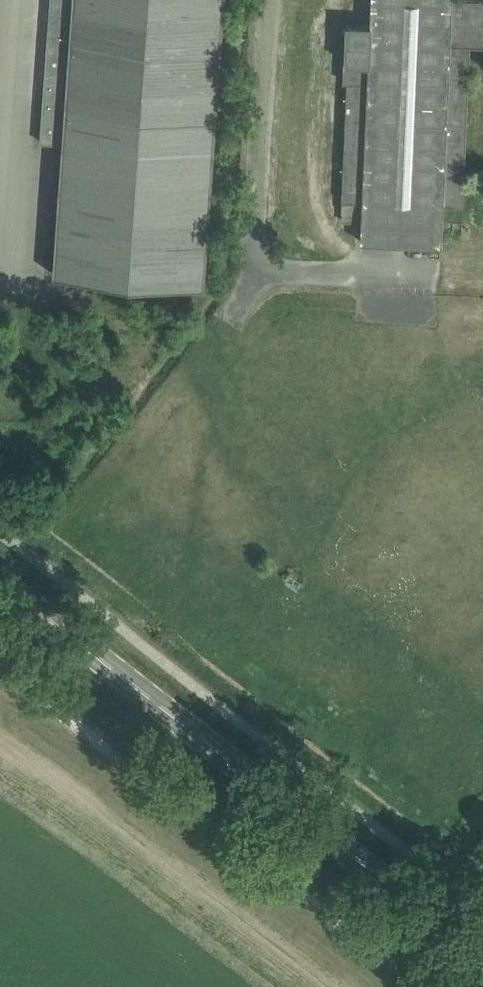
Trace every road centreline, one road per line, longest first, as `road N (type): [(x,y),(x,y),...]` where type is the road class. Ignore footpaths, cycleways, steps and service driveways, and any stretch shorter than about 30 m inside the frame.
road 1 (primary): [(482,952),(0,579)]
road 2 (track): [(344,0),(332,50),(325,192),(333,228),(353,245),(411,258),(482,251)]

